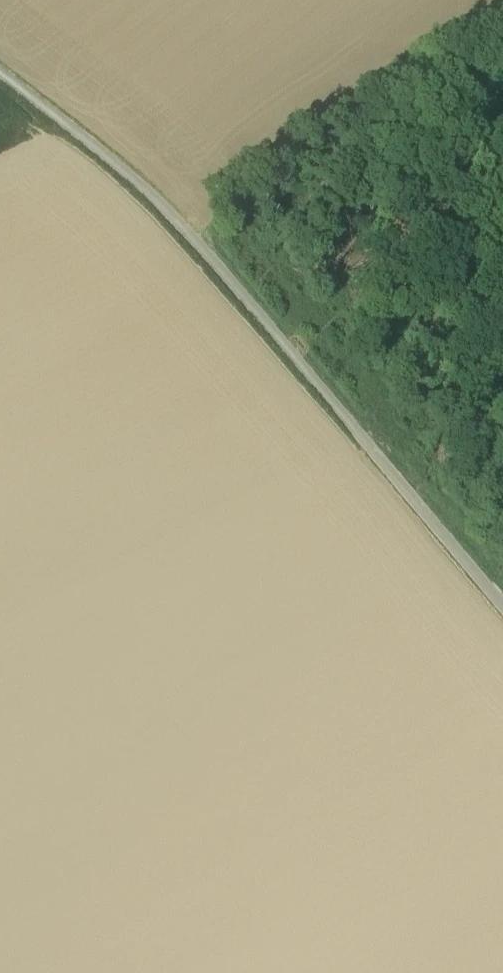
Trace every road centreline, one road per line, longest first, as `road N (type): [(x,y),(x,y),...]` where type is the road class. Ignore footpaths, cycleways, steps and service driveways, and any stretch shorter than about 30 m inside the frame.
road 1 (unclassified): [(0,70),(173,215),(502,605)]

